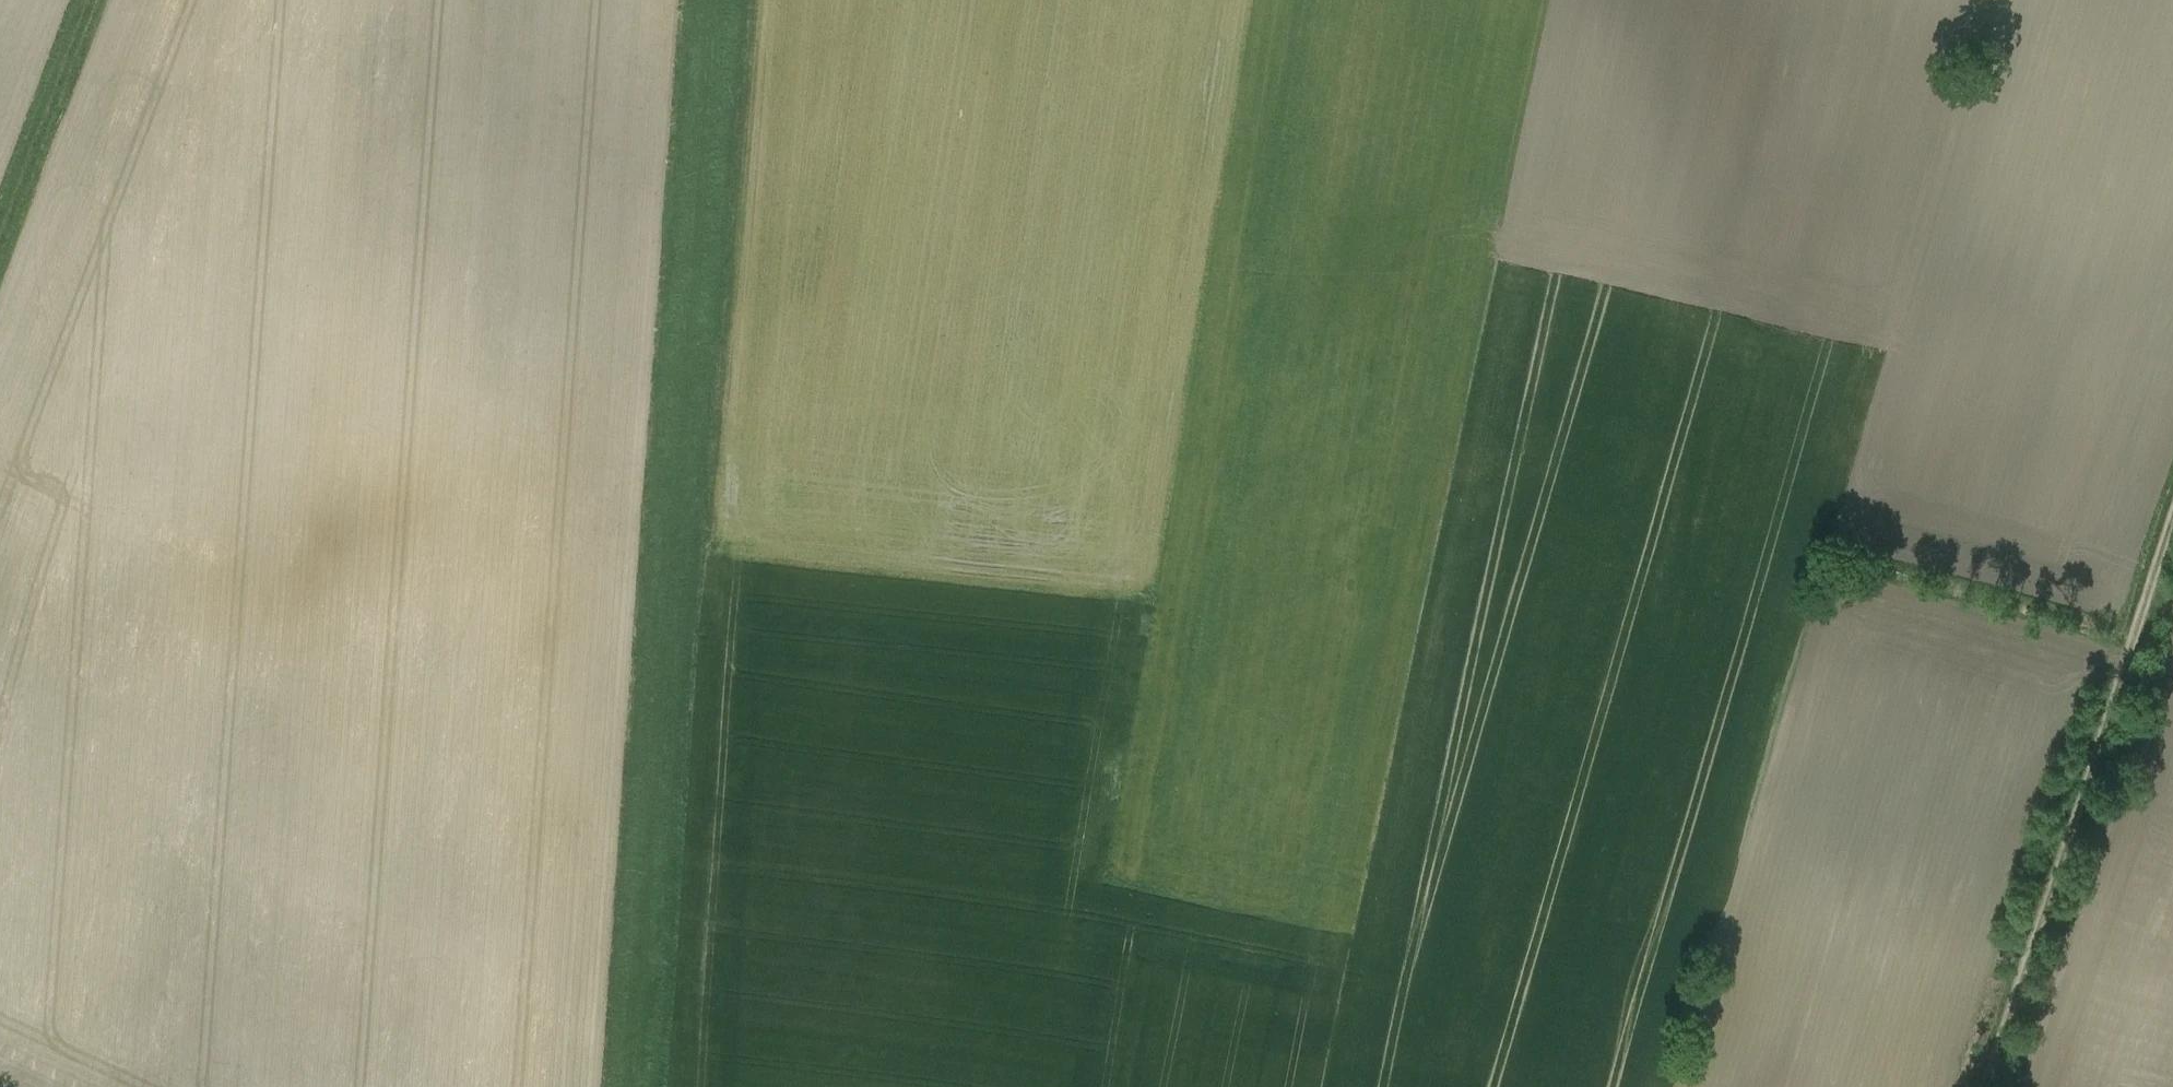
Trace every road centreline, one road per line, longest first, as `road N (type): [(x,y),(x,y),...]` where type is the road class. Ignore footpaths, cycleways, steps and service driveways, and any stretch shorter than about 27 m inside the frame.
road 1 (track): [(2172,507),(1983,1086)]

